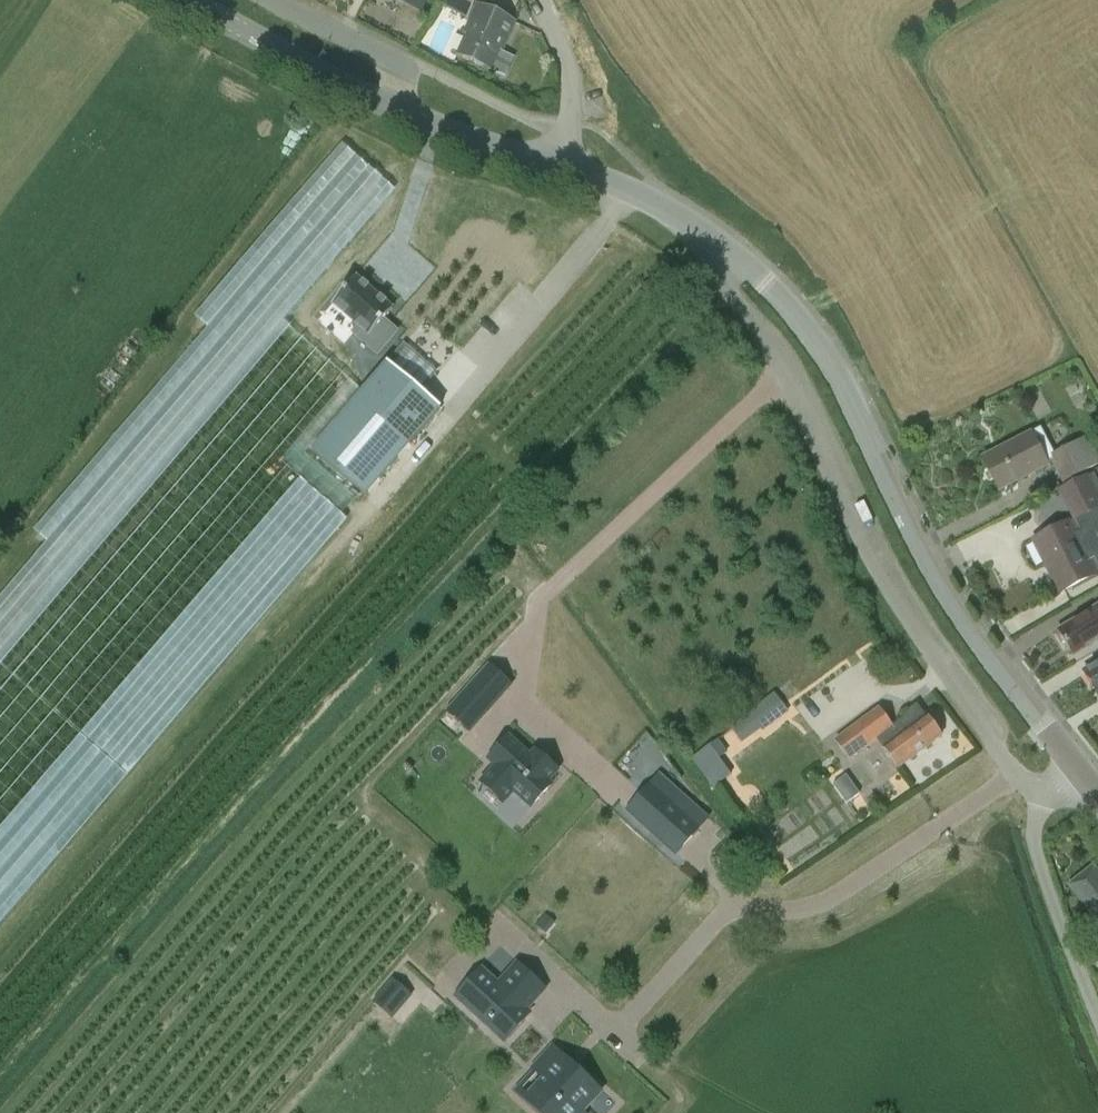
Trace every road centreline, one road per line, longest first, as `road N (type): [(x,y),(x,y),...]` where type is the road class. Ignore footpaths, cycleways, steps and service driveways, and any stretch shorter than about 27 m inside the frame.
road 1 (tertiary): [(1084,778),(937,586),(811,333),(725,251)]
road 2 (residential): [(725,251),(726,283),(781,373),(879,579),(1001,757),(1019,780),(1042,791)]
road 3 (residential): [(1097,1044),(1037,861),(1042,791)]
road 4 (tertiary): [(397,111),(190,0)]
road 5 (unclassified): [(397,111),(403,64),(273,0)]
road 6 (tertiary): [(725,251),(654,201),(562,168)]
road 7 (tertiary): [(562,168),(397,111)]
road 8 (unclassified): [(562,168),(563,71),(536,0)]

